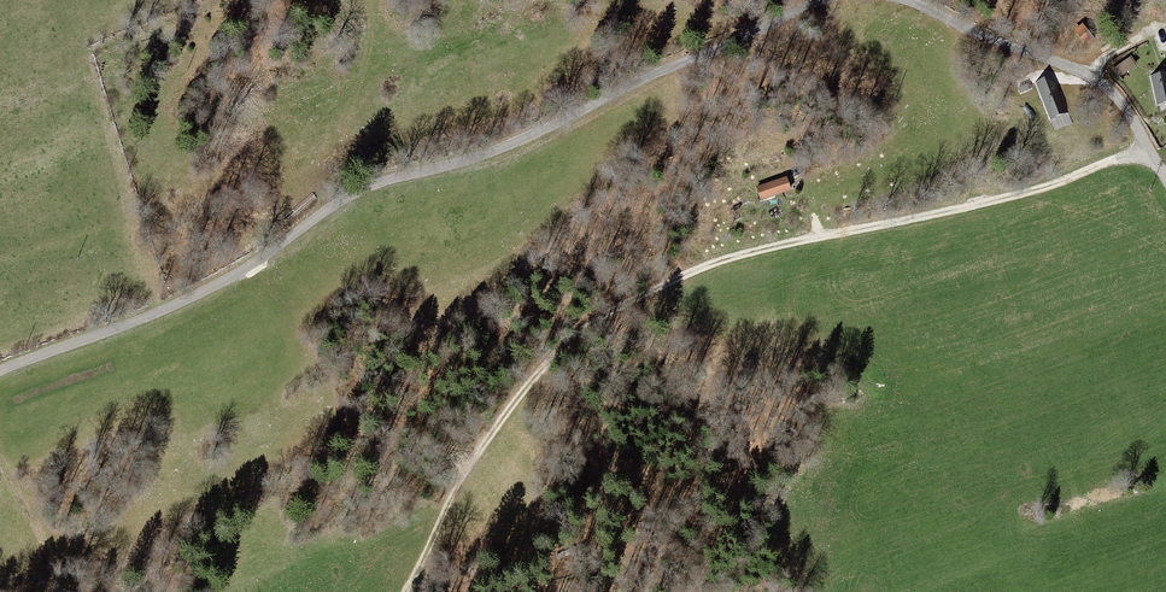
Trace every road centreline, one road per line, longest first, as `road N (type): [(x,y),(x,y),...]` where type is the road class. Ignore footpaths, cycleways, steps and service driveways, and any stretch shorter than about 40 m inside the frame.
road 1 (track): [(406,591),(509,408),(582,334),(655,288),(701,264),(1059,185),(1149,150)]
road 2 (unclassified): [(821,0),(498,150),(368,185),(218,284),(0,371)]
road 3 (unclassified): [(1091,76),(905,0)]
road 4 (unclassified): [(1165,176),(1127,111),(1091,76)]

